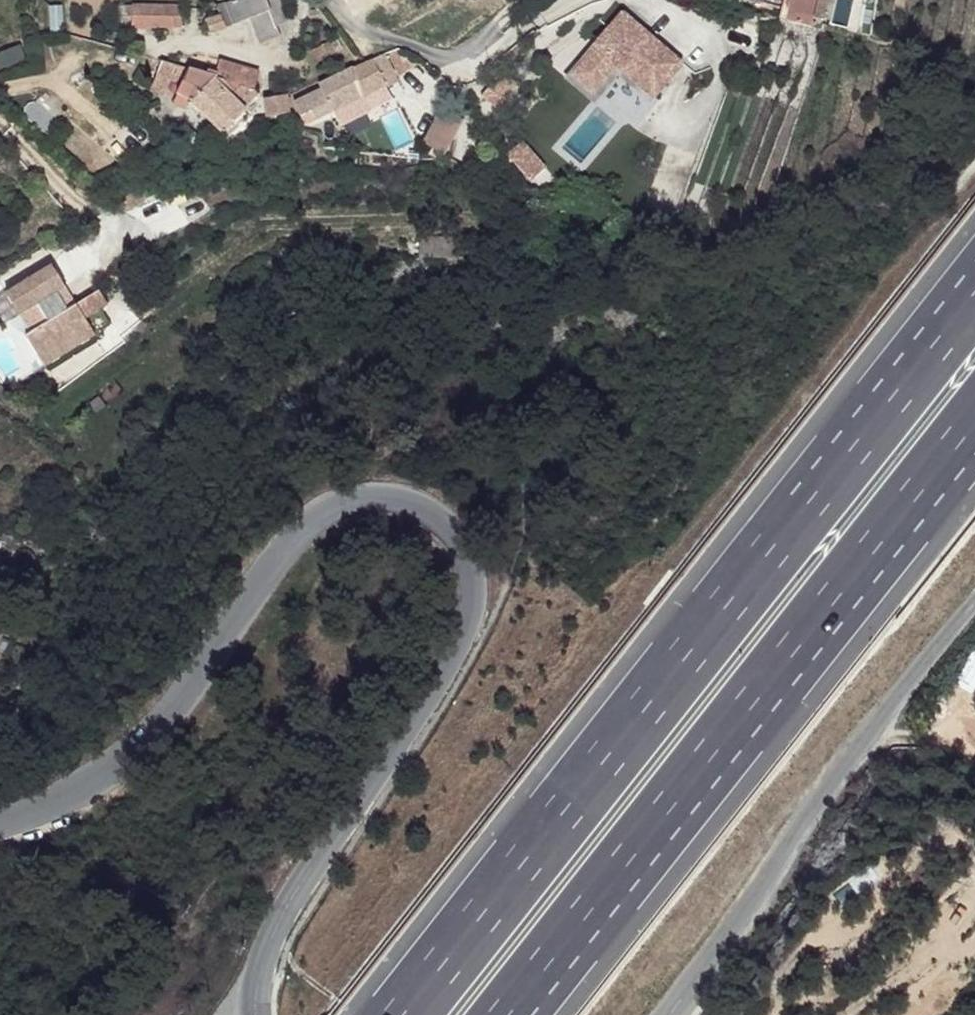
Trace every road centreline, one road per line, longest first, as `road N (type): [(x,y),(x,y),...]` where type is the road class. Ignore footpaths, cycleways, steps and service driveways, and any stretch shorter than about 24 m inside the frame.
road 1 (unclassified): [(265,992),(269,940),(487,607),(481,561),(435,512),(364,502),(305,532),(219,665),(114,775),(52,810),(0,821)]
road 2 (motorway): [(974,297),(404,1014)]
road 3 (motorway): [(503,1014),(974,421)]
road 4 (unclassified): [(974,606),(811,802),(664,1014)]
road 5 (residential): [(333,0),(358,26),(459,56),(480,47),(493,28)]

